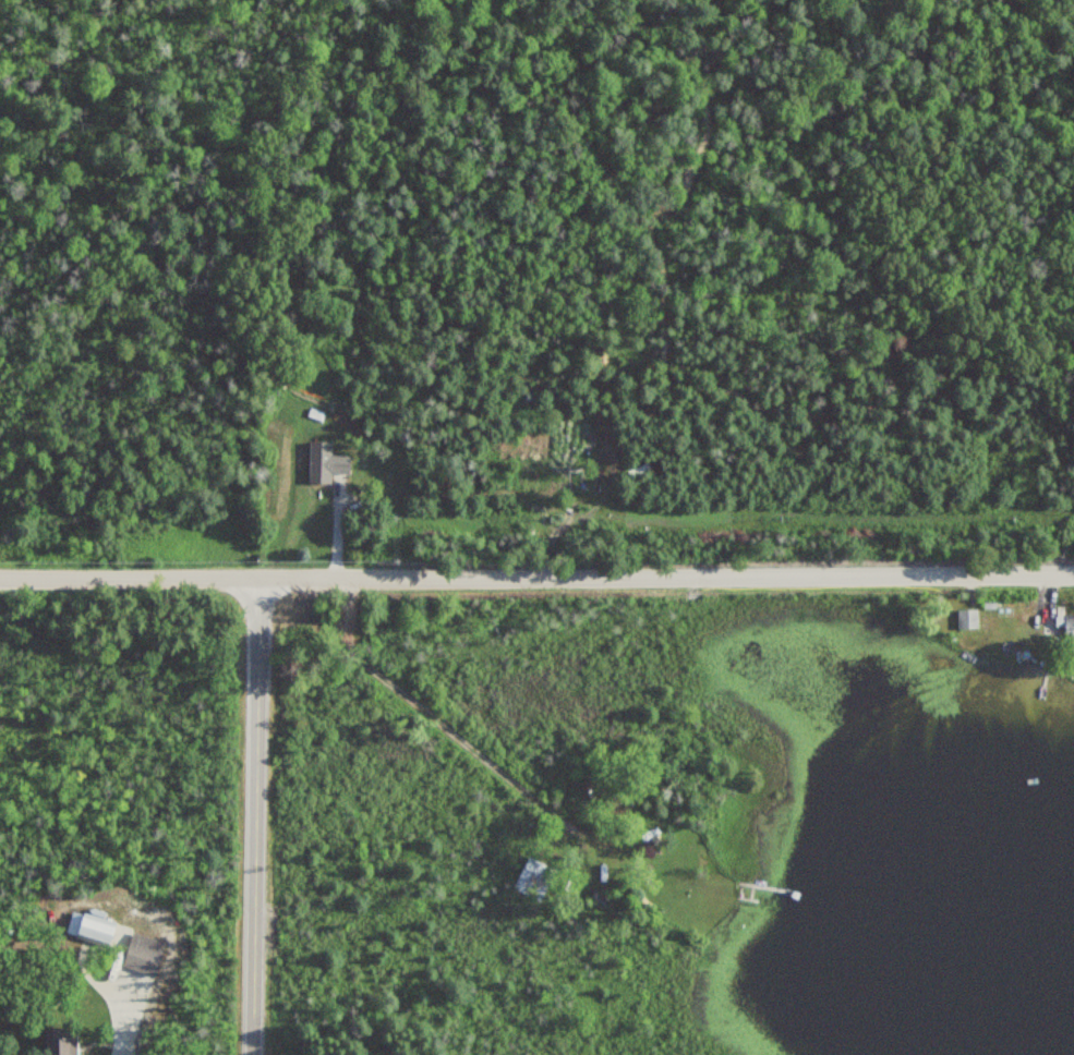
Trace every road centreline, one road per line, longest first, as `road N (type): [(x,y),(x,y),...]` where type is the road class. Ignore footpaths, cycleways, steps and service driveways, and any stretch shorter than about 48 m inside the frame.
road 1 (residential): [(0,581),(1073,573)]
road 2 (residential): [(255,1054),(257,580)]

